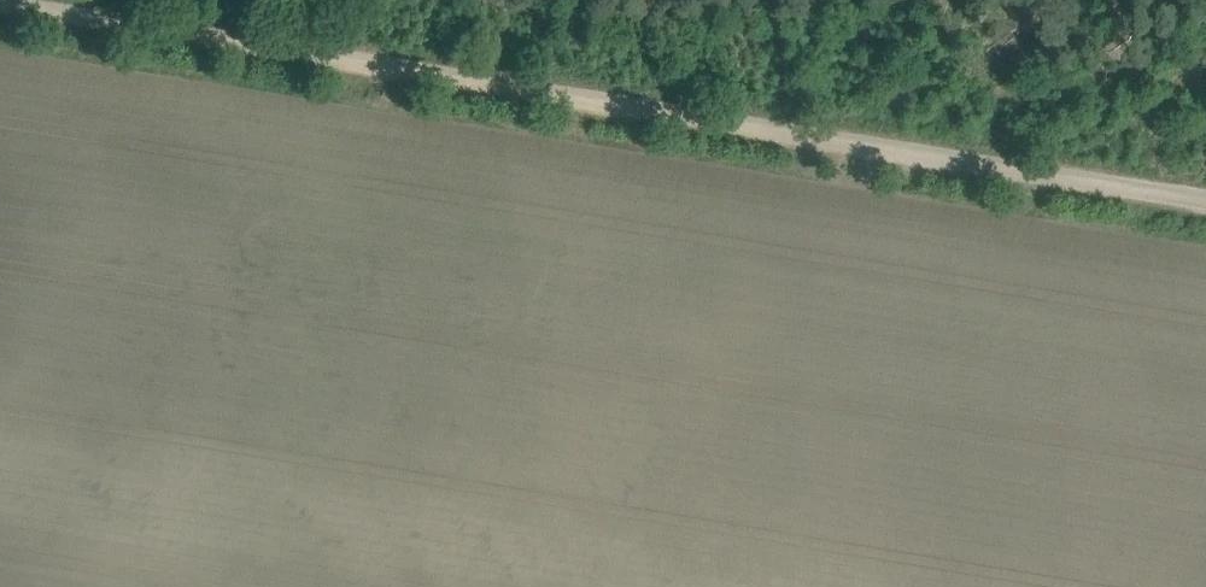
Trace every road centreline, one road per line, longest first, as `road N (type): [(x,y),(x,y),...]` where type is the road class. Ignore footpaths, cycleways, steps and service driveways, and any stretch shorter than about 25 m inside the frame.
road 1 (track): [(1205,210),(0,11)]

